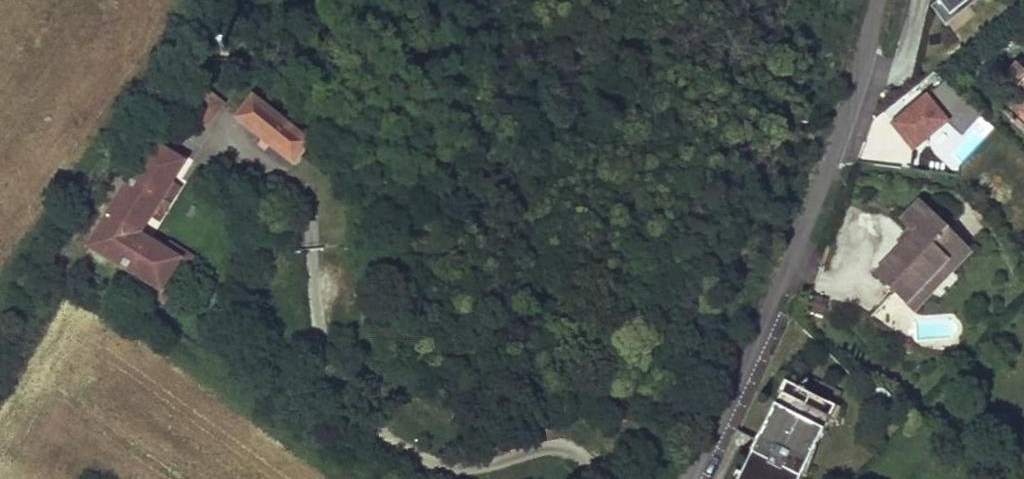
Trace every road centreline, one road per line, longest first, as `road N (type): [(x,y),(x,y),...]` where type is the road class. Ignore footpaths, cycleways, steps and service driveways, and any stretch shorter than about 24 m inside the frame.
road 1 (residential): [(877,0),(864,67),(806,246),(692,478)]

